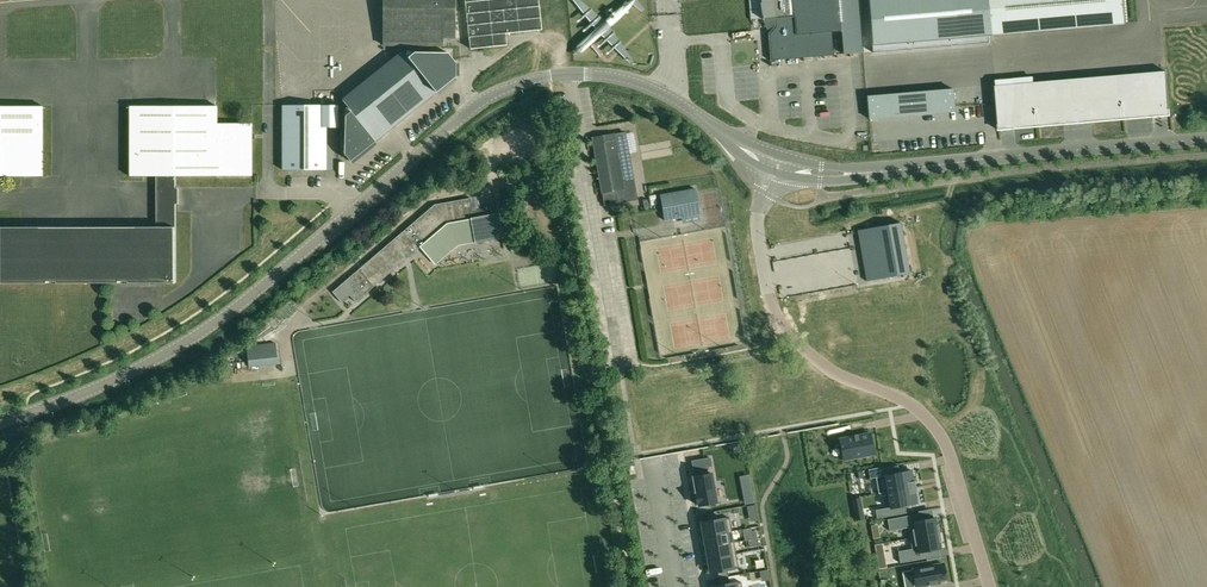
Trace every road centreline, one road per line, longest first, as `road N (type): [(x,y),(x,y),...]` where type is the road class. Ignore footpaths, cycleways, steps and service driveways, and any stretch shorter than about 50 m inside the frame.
road 1 (tertiary): [(0,423),(178,349),(488,97),(512,87),(603,75),(658,91),(710,124)]
road 2 (residential): [(777,160),(757,224),(774,305),(820,363),(895,394),(940,435),(990,586)]
road 3 (tertiary): [(895,167),(1206,140)]
road 4 (unclassified): [(0,196),(136,194)]
road 5 (residential): [(673,586),(651,459)]

